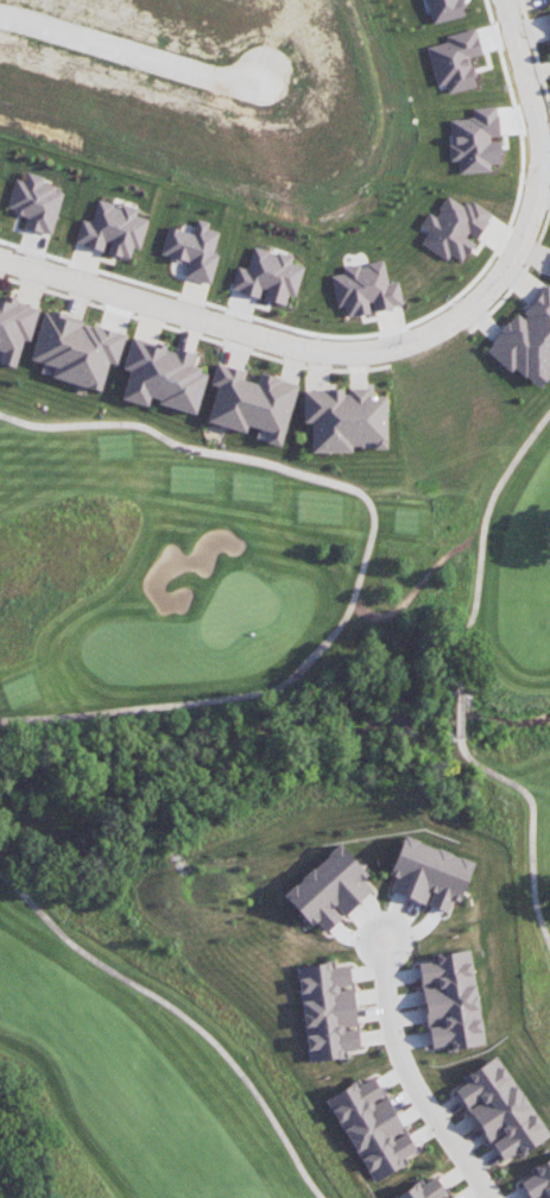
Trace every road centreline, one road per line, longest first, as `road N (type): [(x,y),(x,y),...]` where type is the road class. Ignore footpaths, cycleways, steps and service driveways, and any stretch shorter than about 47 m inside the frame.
road 1 (residential): [(0,257),(315,351),(348,353),(422,339),(489,290),(529,225),(539,141),(503,0)]
road 2 (residential): [(495,1197),(407,1071),(385,965)]

